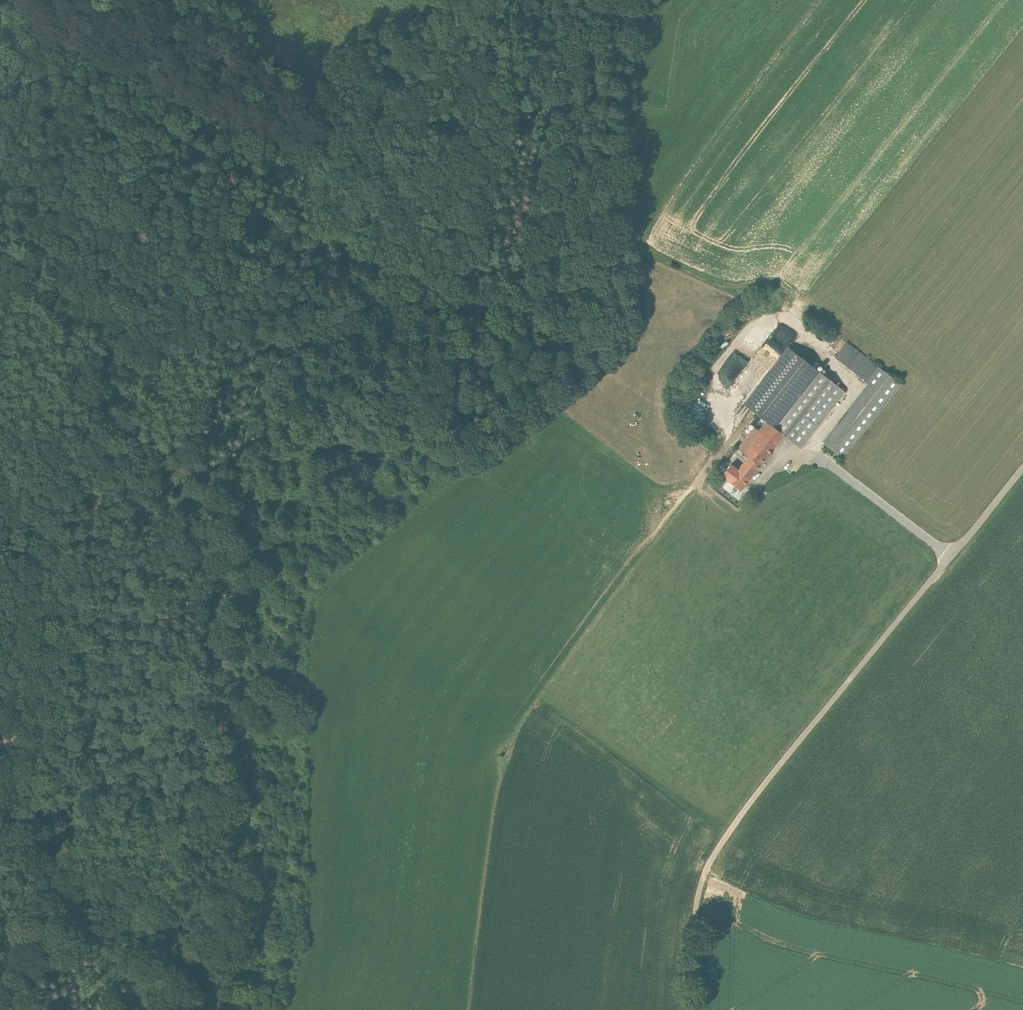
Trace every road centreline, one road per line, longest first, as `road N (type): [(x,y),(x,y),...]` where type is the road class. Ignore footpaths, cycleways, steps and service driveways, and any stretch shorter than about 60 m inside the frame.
road 1 (unclassified): [(690,1009),(696,904),(716,851),(1022,468)]
road 2 (track): [(0,130),(33,0)]

